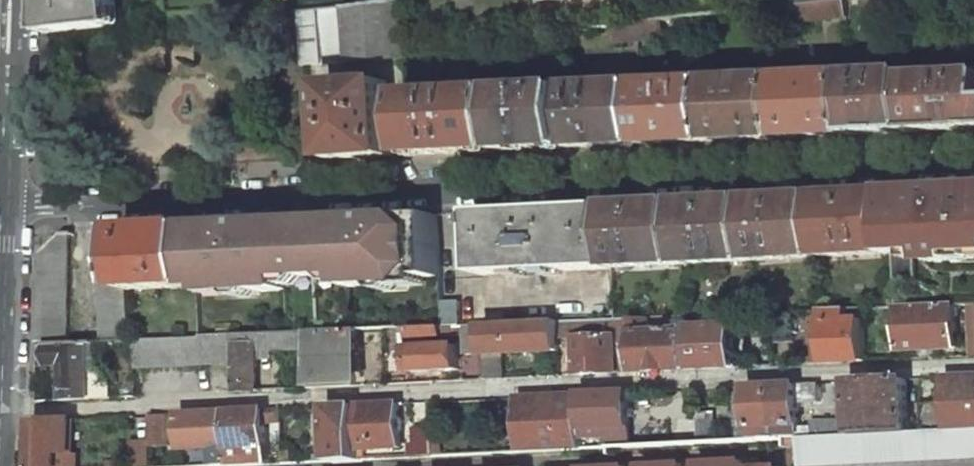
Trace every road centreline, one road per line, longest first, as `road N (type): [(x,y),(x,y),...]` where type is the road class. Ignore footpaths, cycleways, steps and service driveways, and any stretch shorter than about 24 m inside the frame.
road 1 (residential): [(973,366),(1,411)]
road 2 (residential): [(973,161),(6,203)]
road 3 (residential): [(6,203),(1,411)]
road 4 (residential): [(13,0),(6,203)]

